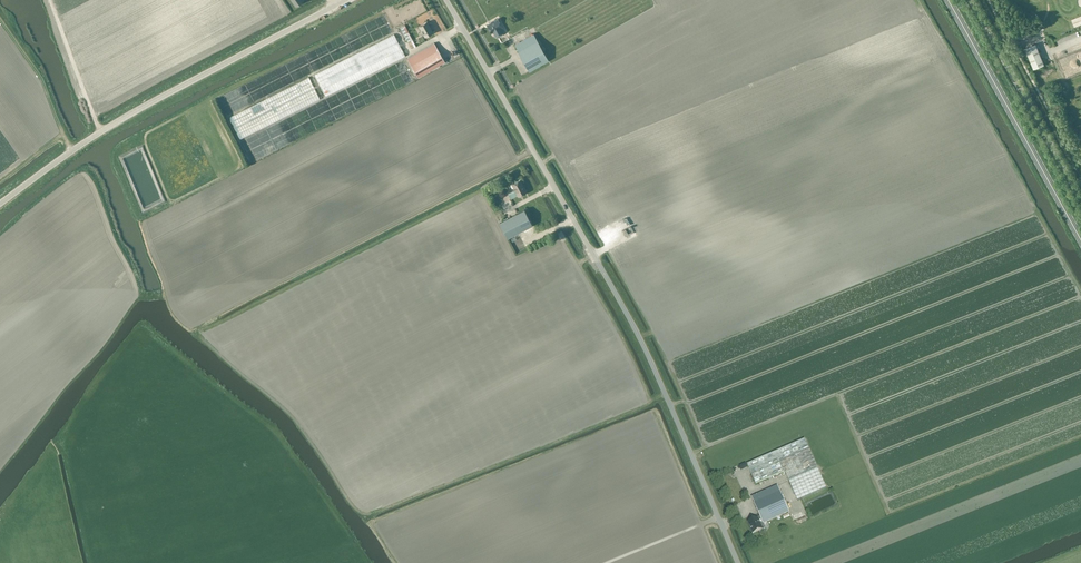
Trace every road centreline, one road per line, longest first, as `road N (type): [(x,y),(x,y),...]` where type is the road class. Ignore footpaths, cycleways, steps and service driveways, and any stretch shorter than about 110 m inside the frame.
road 1 (unclassified): [(738,562),(633,324),(446,0)]
road 2 (unclassified): [(0,207),(101,134),(348,0)]
road 3 (primary): [(1080,238),(948,0)]
road 4 (unclassified): [(1080,191),(974,0)]

